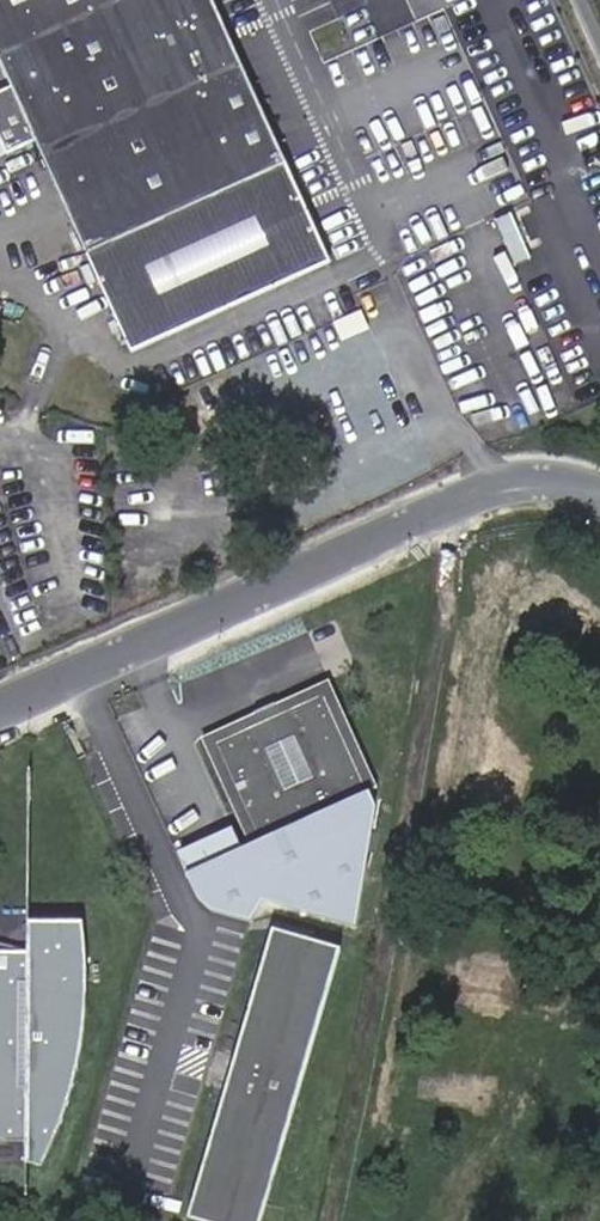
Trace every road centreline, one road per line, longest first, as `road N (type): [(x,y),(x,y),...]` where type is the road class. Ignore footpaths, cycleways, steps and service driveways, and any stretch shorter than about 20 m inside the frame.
road 1 (unclassified): [(599,497),(572,483),(533,480),(447,503),(0,705)]

